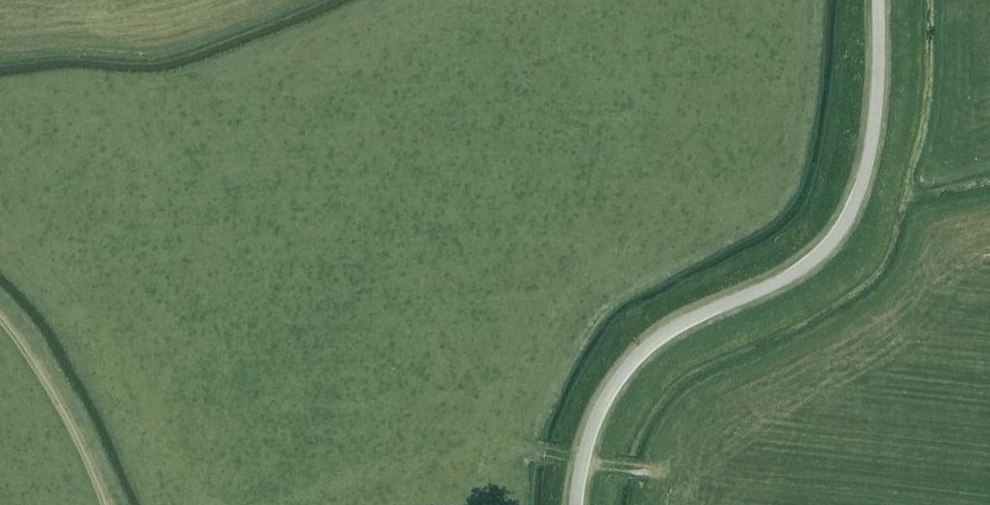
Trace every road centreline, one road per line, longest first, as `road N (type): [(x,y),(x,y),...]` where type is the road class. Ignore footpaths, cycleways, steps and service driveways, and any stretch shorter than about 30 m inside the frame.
road 1 (unclassified): [(577,504),(593,425),(626,369),(700,314),(808,265),(837,235),(871,147),(878,0)]

